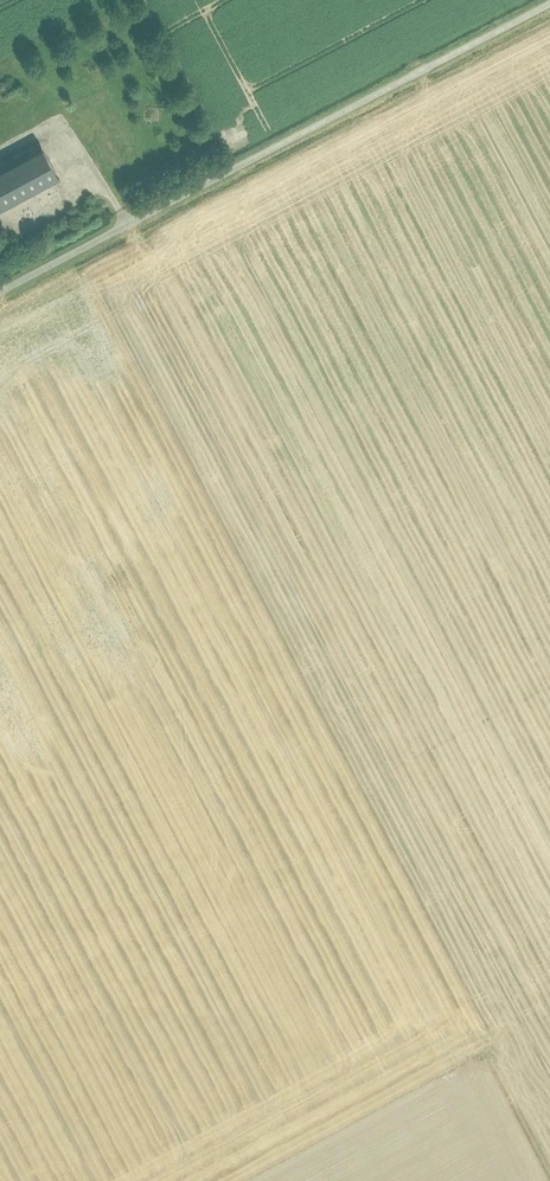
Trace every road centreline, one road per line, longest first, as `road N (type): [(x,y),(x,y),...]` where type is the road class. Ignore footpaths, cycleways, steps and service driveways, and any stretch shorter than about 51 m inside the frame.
road 1 (unclassified): [(0,289),(549,2)]

